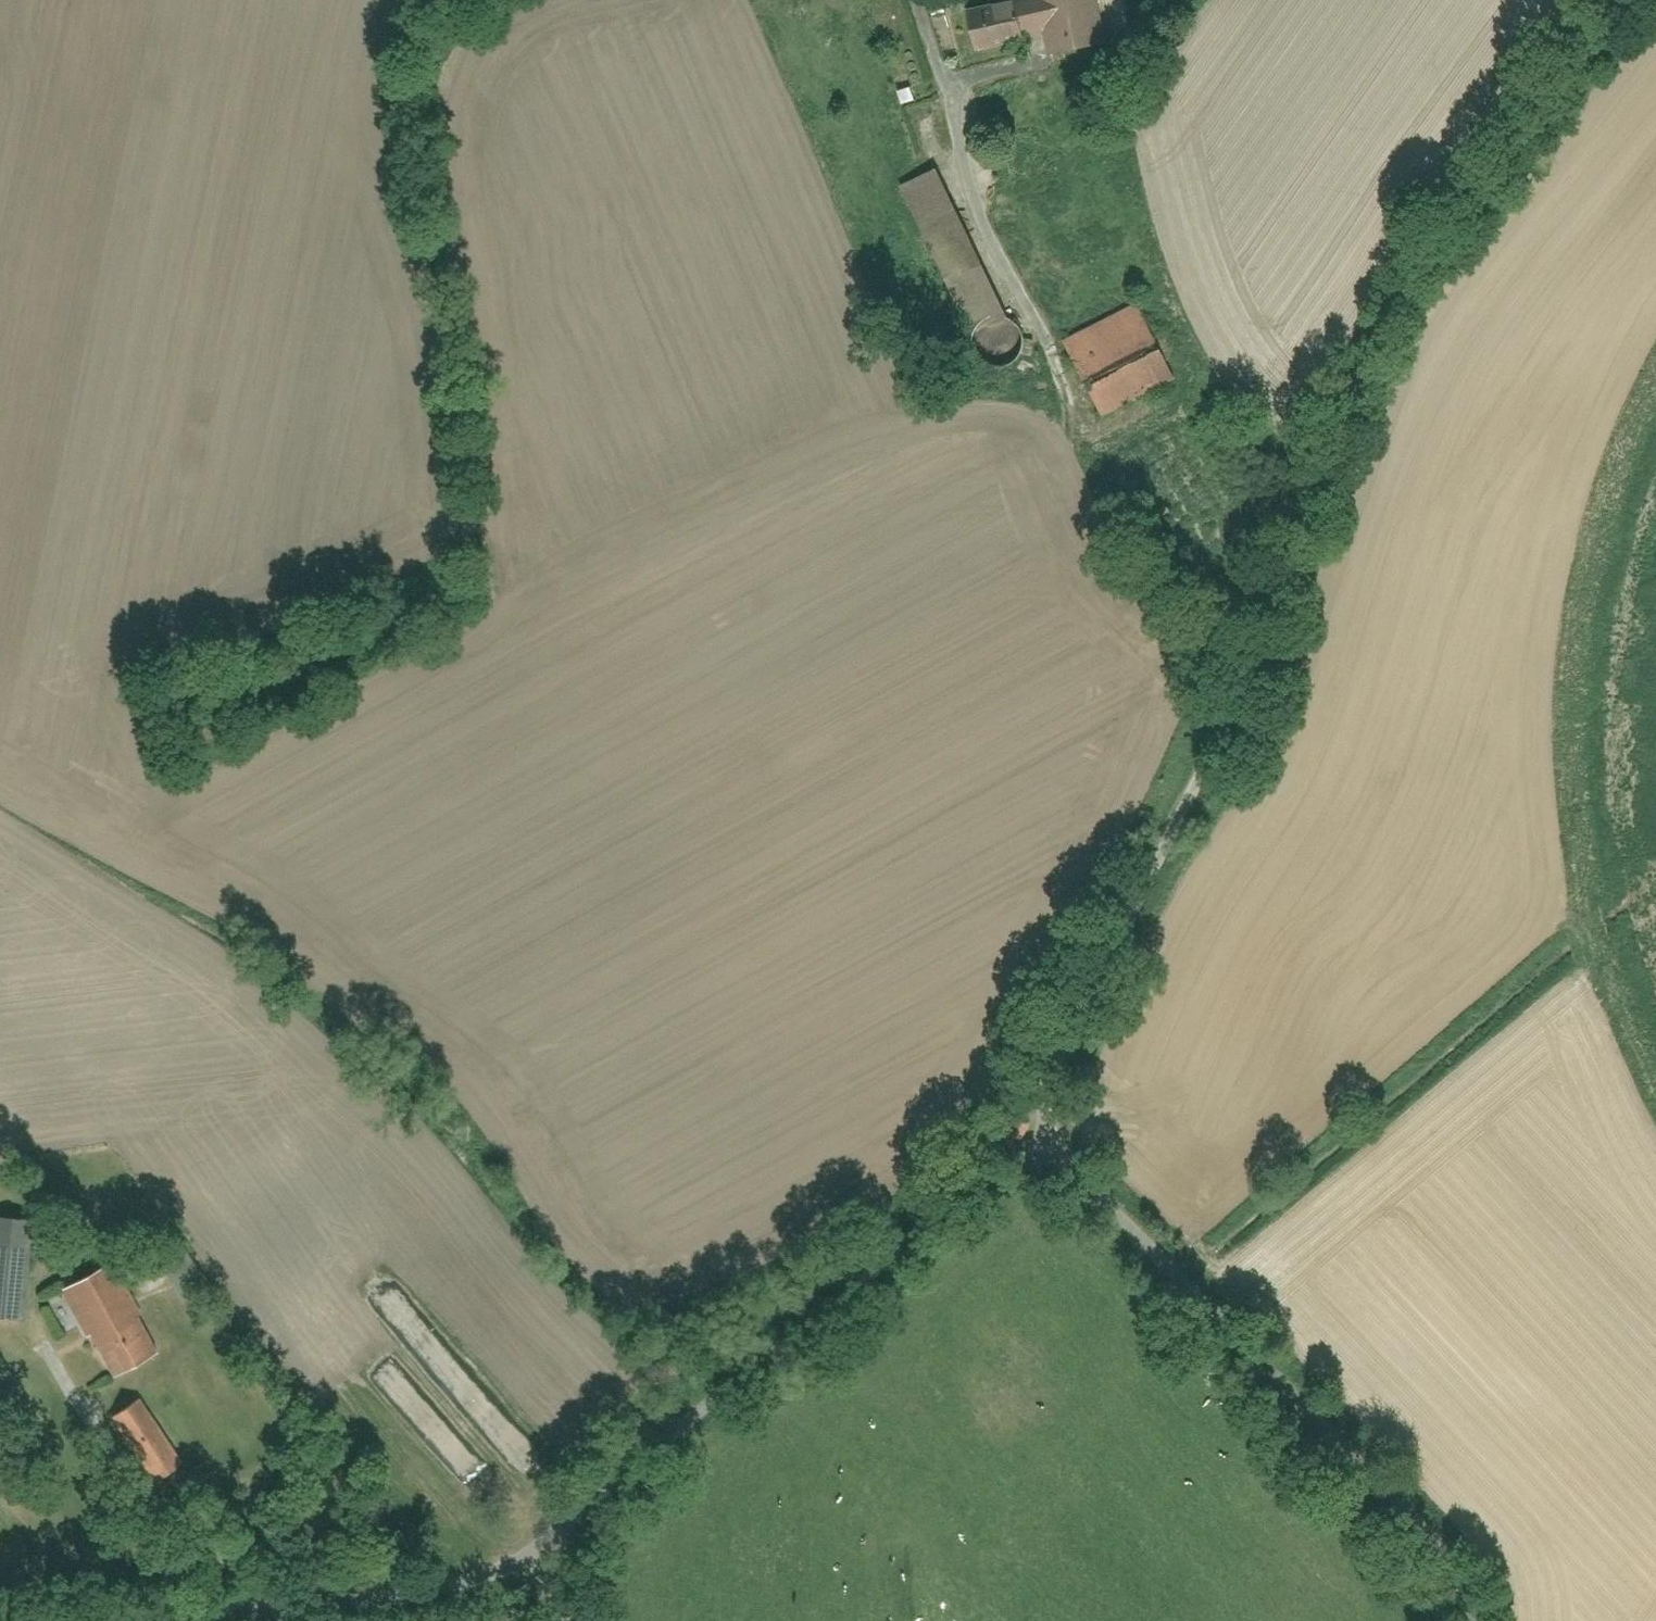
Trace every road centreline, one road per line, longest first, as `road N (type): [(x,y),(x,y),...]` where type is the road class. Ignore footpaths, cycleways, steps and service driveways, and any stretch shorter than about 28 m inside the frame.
road 1 (track): [(1634,0),(1377,329),(1326,441),(1278,611),(1029,1136)]
road 2 (unclassified): [(1029,1136),(1458,1569),(1482,1620)]
road 3 (unclassified): [(1029,1136),(816,1301),(691,1412),(549,1560)]
road 4 (unclassified): [(549,1560),(495,1579),(211,1620)]

